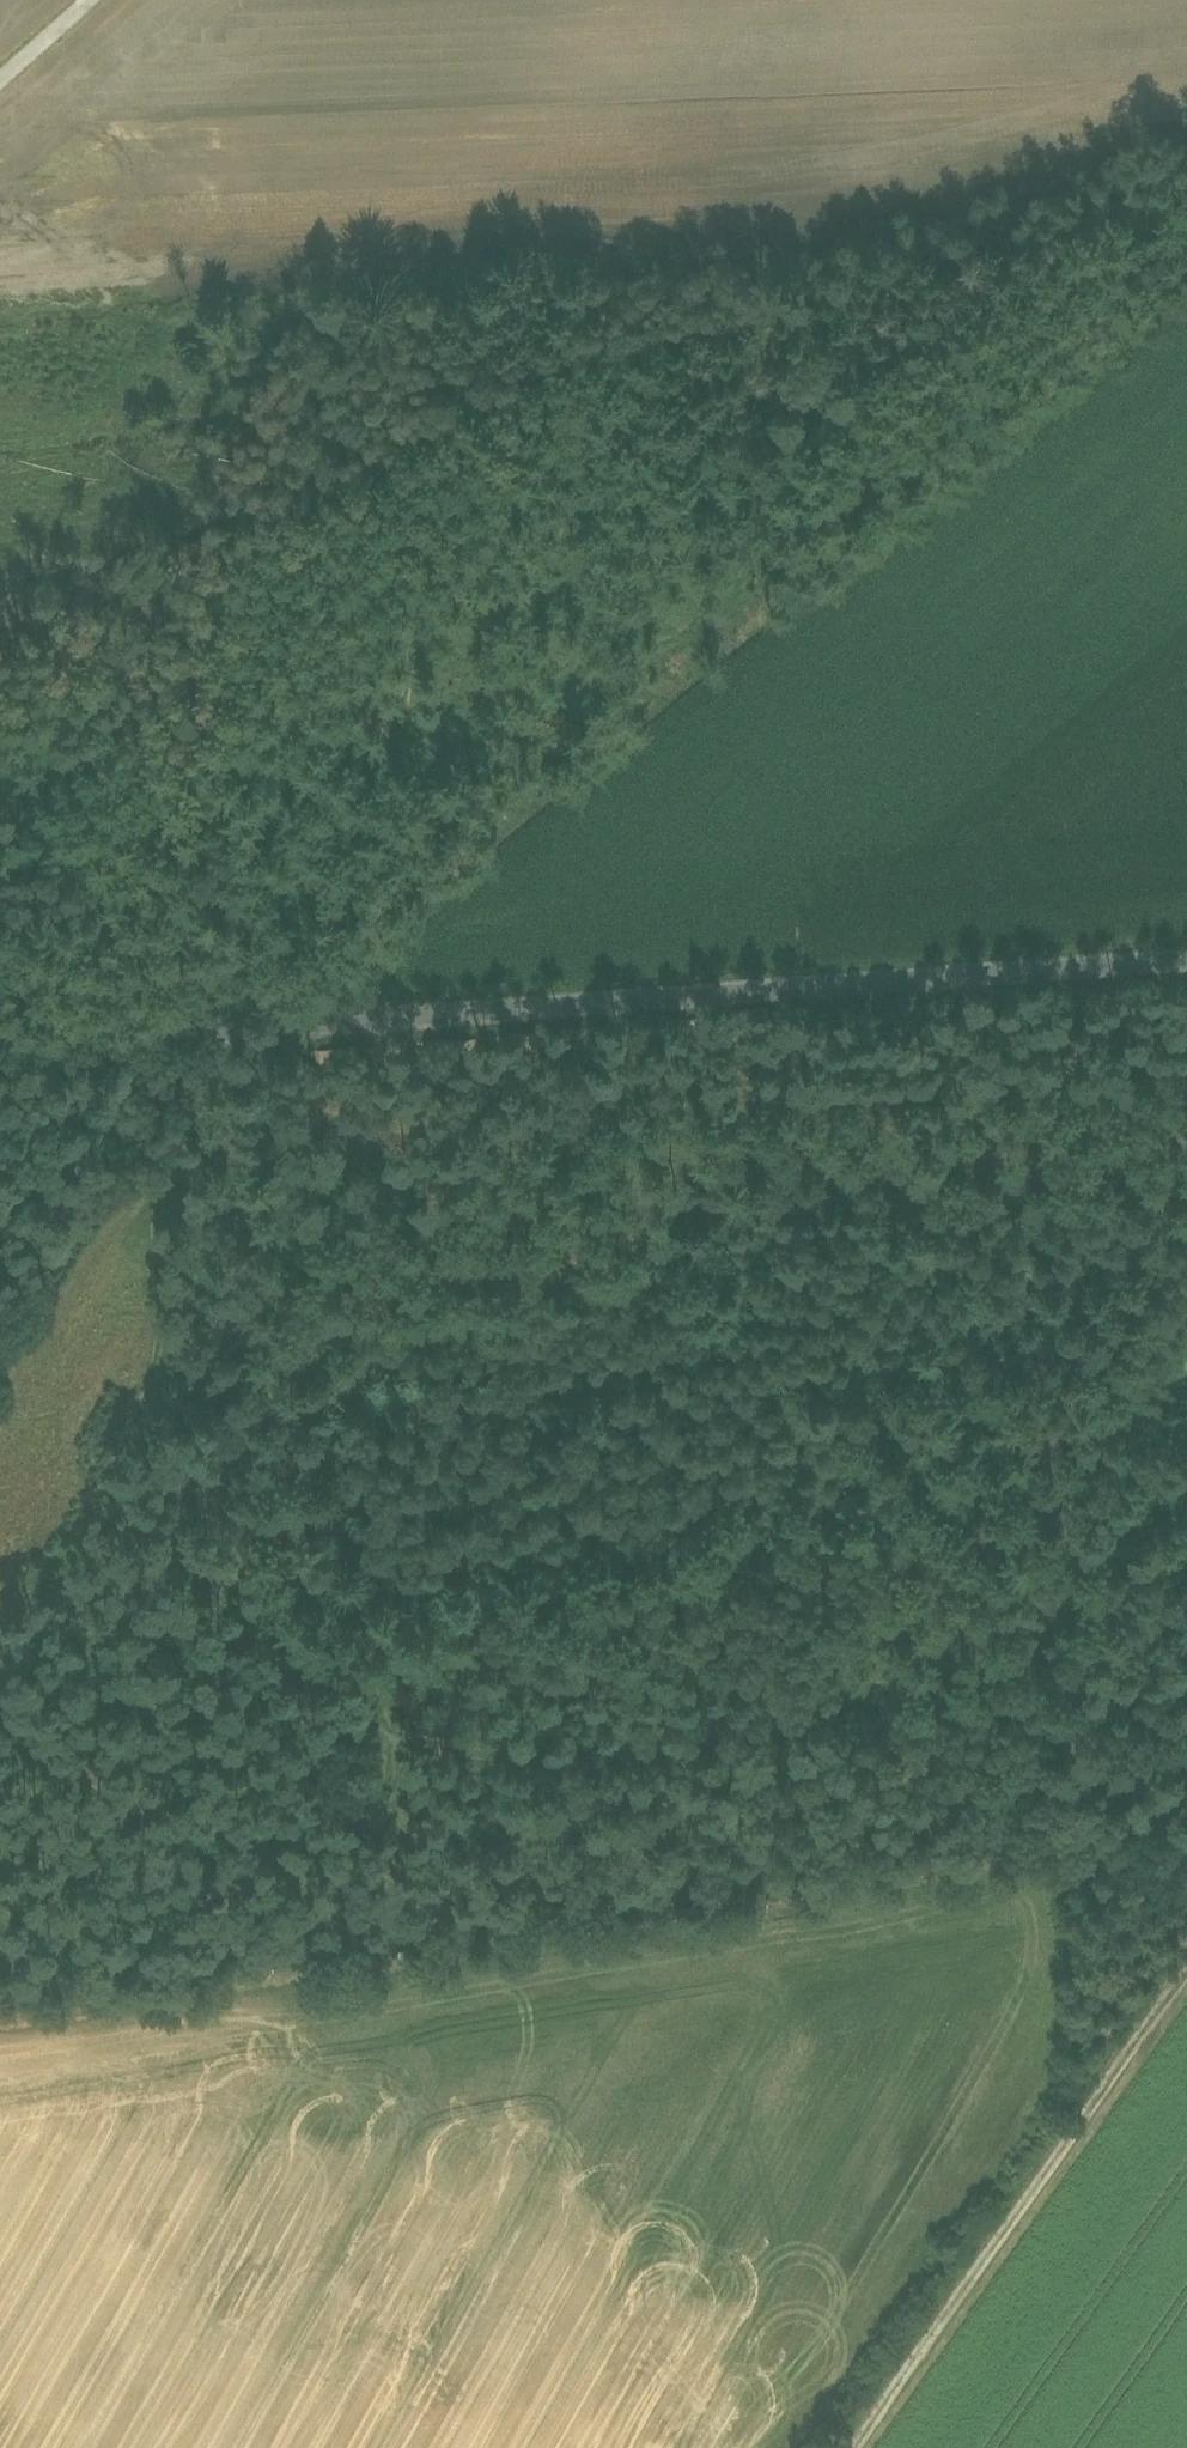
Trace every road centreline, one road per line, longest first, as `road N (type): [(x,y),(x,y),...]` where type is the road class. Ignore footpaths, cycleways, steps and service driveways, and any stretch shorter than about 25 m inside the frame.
road 1 (unclassified): [(1186,956),(0,1051)]
road 2 (track): [(845,2447),(1186,1957)]

